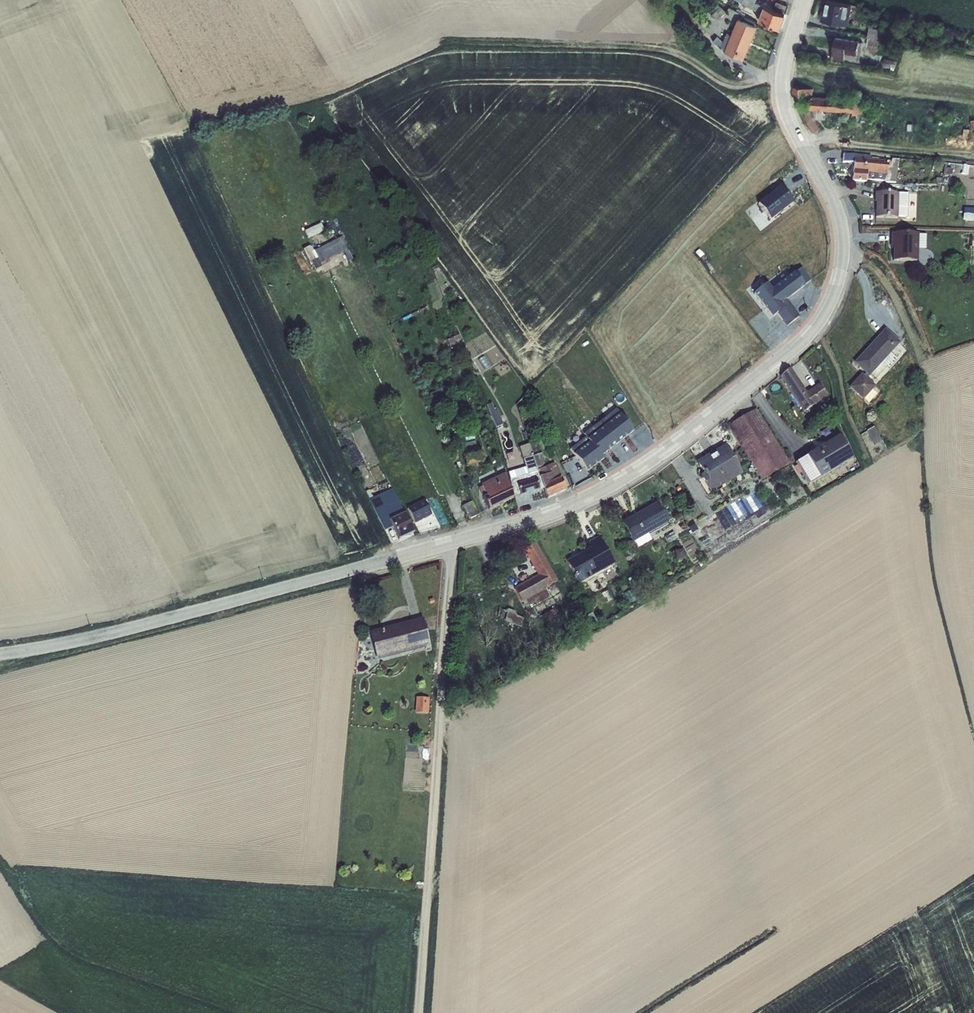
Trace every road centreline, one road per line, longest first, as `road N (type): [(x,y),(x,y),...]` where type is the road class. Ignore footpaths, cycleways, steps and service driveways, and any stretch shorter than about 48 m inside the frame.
road 1 (residential): [(806,0),(786,74),(795,120),(849,241),(842,290),(817,328),(617,484),(542,517),(403,557)]
road 2 (track): [(457,541),(424,1012)]
road 3 (unclassified): [(403,557),(188,615),(0,654)]

